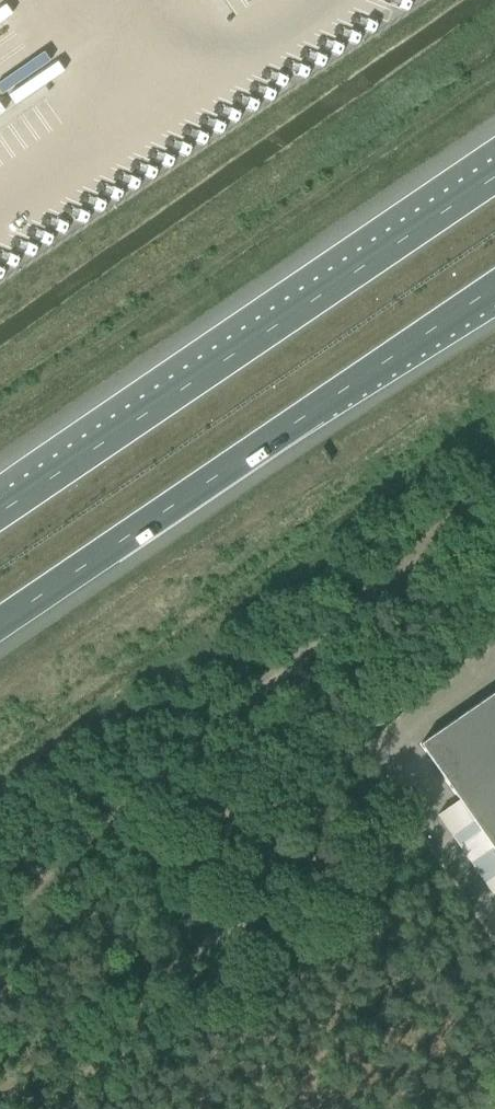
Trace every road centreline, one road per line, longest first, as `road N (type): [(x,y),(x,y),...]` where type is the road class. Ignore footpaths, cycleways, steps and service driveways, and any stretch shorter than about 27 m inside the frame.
road 1 (track): [(0,913),(120,787),(310,651),(494,486)]
road 2 (motorway): [(494,174),(0,512)]
road 3 (motorway): [(0,625),(494,288)]

